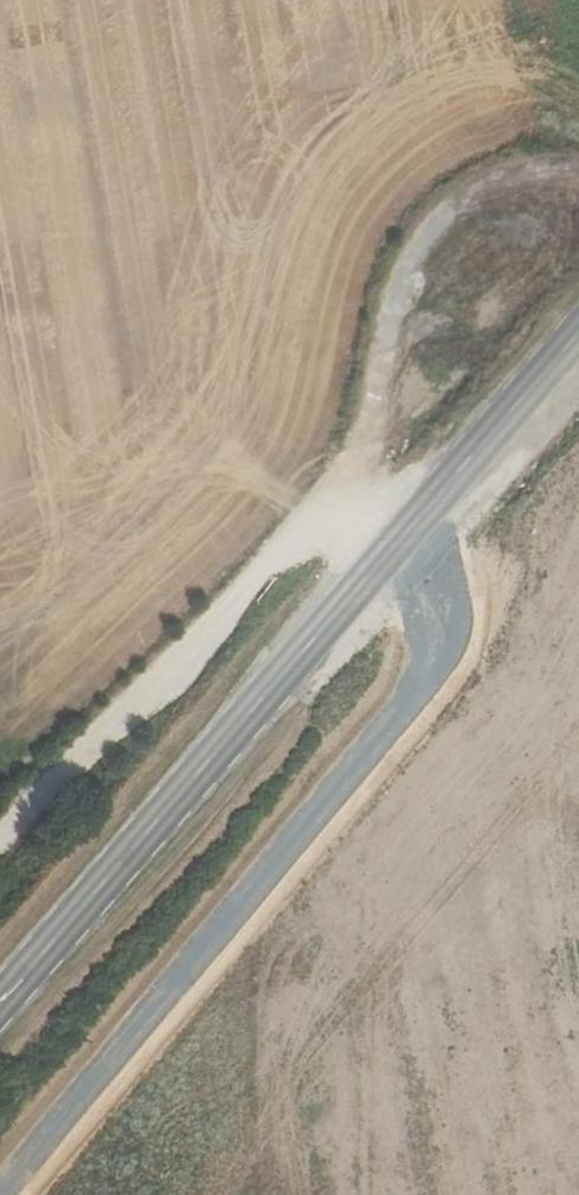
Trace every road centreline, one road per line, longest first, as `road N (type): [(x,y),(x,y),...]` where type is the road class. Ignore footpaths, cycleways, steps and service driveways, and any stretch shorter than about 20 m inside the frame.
road 1 (track): [(0,850),(325,510),(374,513),(435,584),(435,650),(416,690),(0,1185)]
road 2 (secondary): [(578,333),(0,1003)]

